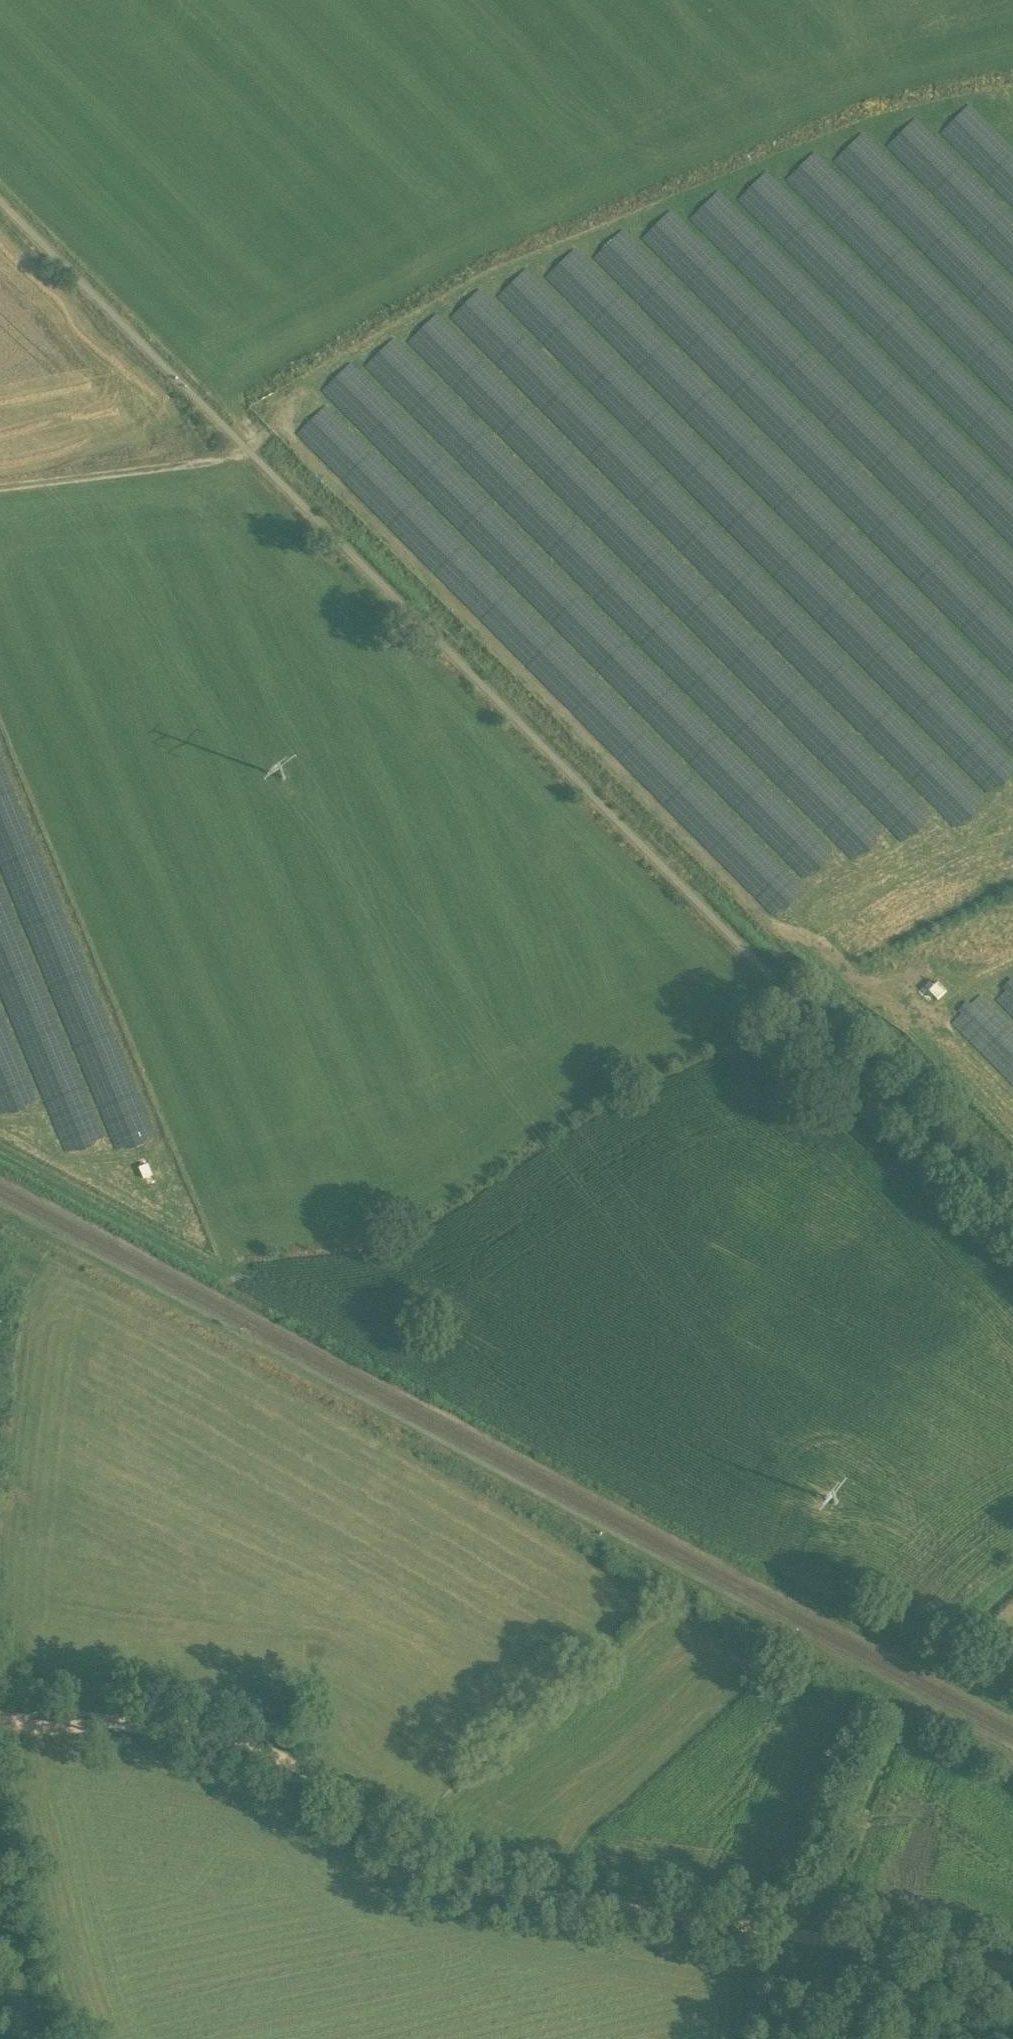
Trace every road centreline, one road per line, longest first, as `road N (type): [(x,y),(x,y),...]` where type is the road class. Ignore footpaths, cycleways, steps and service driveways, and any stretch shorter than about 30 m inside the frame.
road 1 (track): [(983,1961),(497,1893),(423,1861),(300,1765)]
road 2 (track): [(300,1765),(215,1735),(33,1722)]
road 3 (track): [(0,493),(241,442)]

